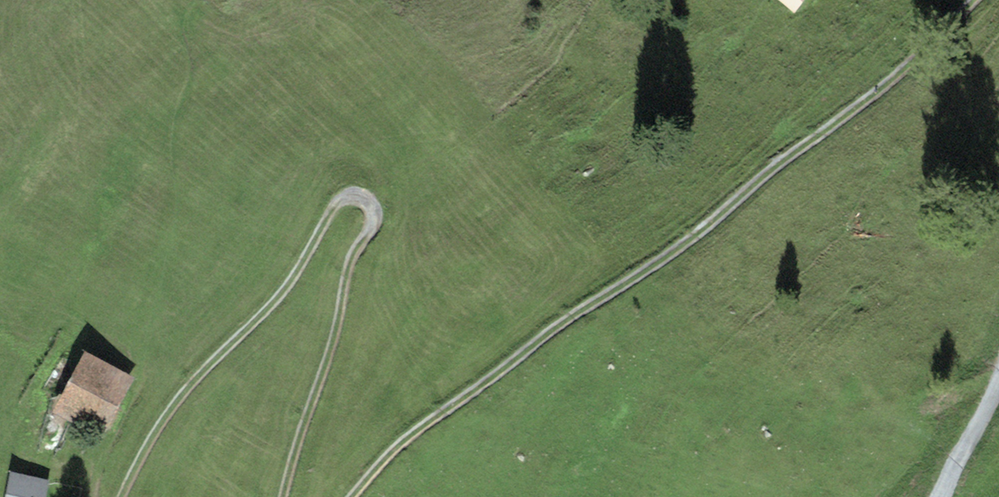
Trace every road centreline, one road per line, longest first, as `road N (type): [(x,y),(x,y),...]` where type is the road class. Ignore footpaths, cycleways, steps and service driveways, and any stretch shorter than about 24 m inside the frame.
road 1 (track): [(974,0),(907,68),(691,239),(417,430),(352,496)]
road 2 (track): [(283,496),(349,265),(373,226),(374,208),(359,197),(335,208),(283,291),(179,399),(121,496)]
road 3 (track): [(946,496),(998,375)]

